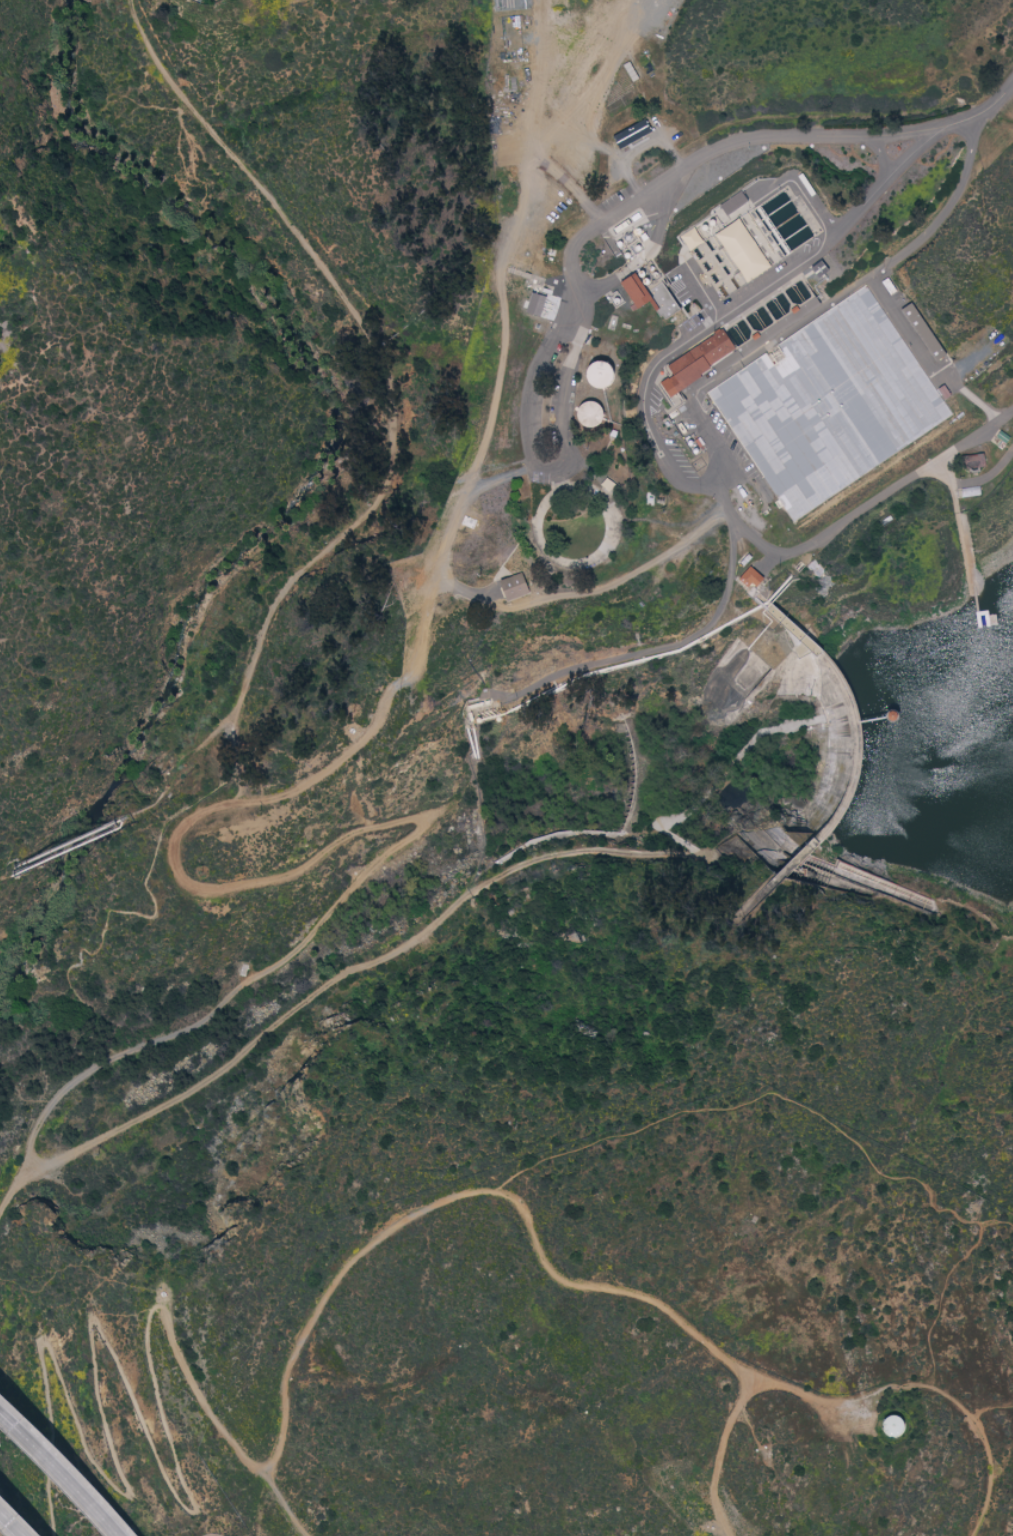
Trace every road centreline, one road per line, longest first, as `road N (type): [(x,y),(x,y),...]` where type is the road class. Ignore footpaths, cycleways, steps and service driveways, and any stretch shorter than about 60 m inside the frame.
road 1 (motorway): [(128,1535),(0,1402)]

